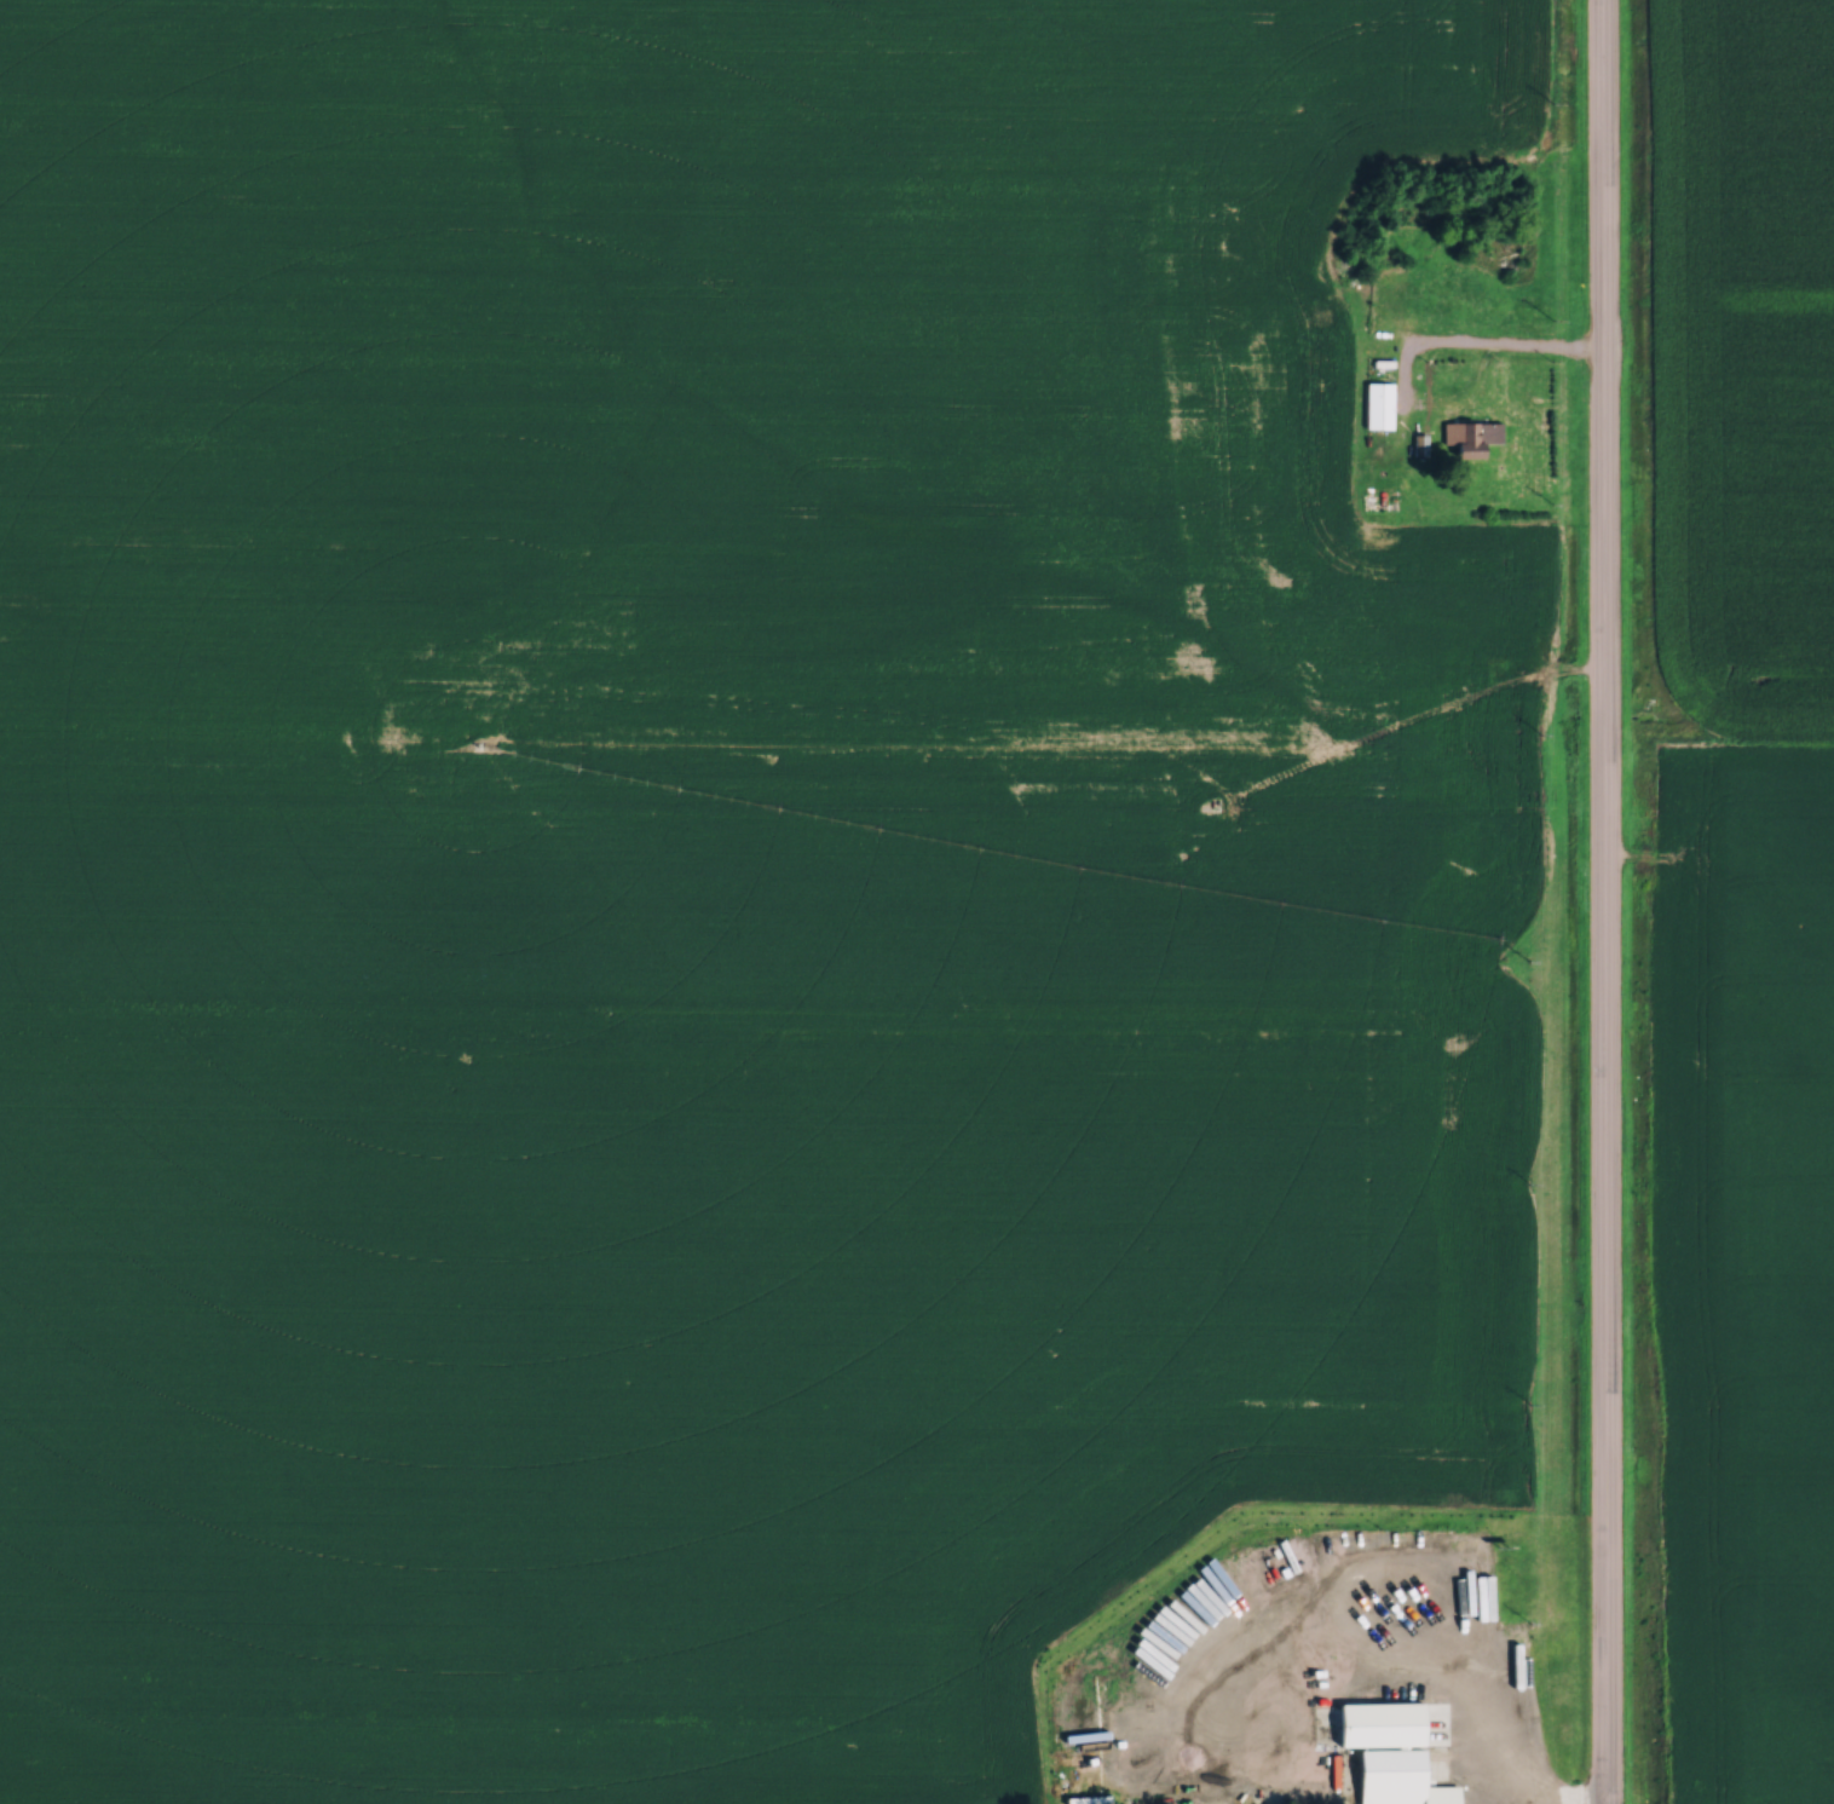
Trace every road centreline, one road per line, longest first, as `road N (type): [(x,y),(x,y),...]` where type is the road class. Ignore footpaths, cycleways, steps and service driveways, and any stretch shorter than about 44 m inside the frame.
road 1 (primary): [(1605,1803),(1602,0)]

